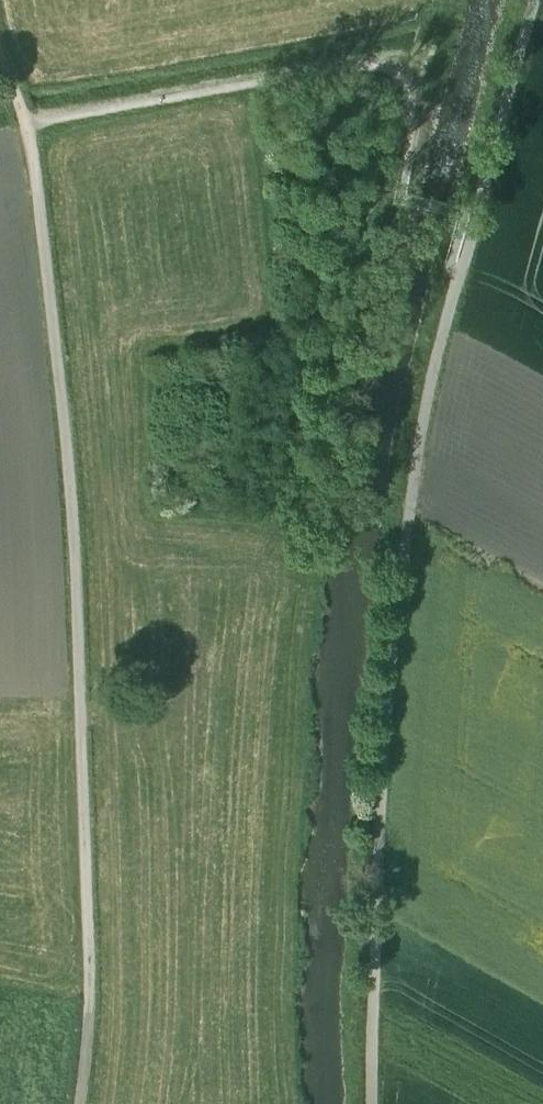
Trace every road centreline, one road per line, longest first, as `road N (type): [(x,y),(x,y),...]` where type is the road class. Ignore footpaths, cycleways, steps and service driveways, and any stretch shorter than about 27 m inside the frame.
road 1 (track): [(28,125),(70,468),(89,997),(77,1103)]
road 2 (track): [(372,1103),(377,888),(400,559),(455,288)]
road 3 (track): [(28,125),(429,57),(396,185),(421,190)]
road 4 (track): [(455,288),(536,0)]

